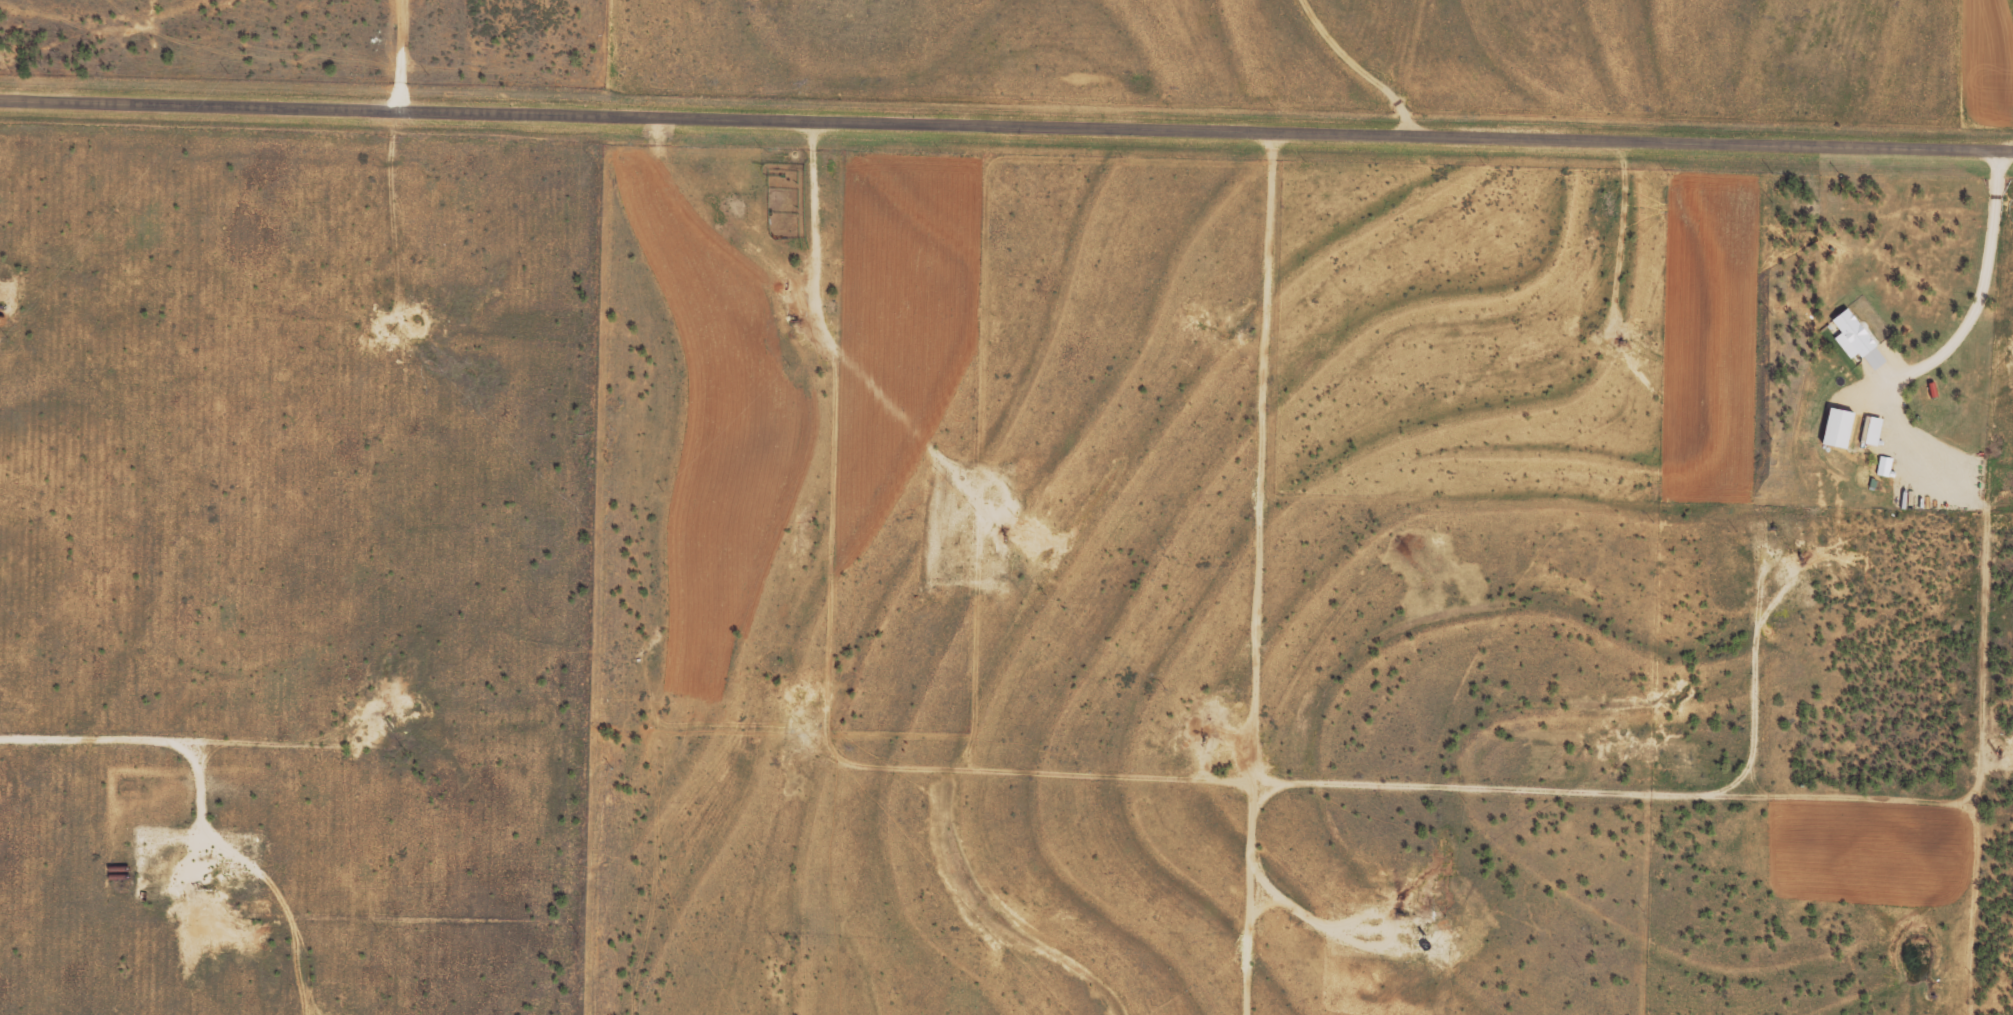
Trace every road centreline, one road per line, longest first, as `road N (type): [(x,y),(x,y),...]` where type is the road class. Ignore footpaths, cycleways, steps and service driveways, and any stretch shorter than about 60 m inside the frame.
road 1 (residential): [(2012,150),(0,101)]
road 2 (track): [(1418,134),(1353,49),(1333,0)]

